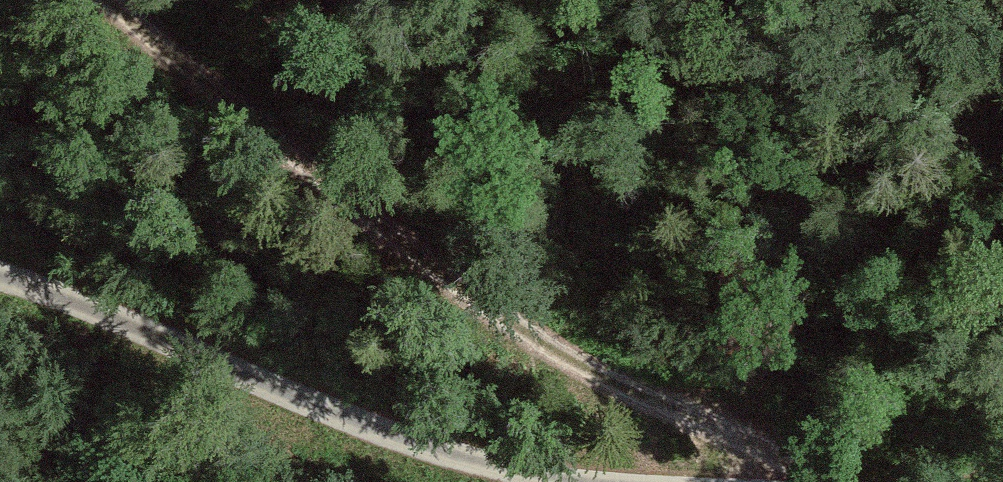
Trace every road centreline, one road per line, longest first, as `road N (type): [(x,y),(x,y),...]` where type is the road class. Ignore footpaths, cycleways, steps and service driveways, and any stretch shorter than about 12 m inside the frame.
road 1 (track): [(817,481),(563,354),(477,299),(109,0)]
road 2 (track): [(0,277),(445,456),(563,481)]

